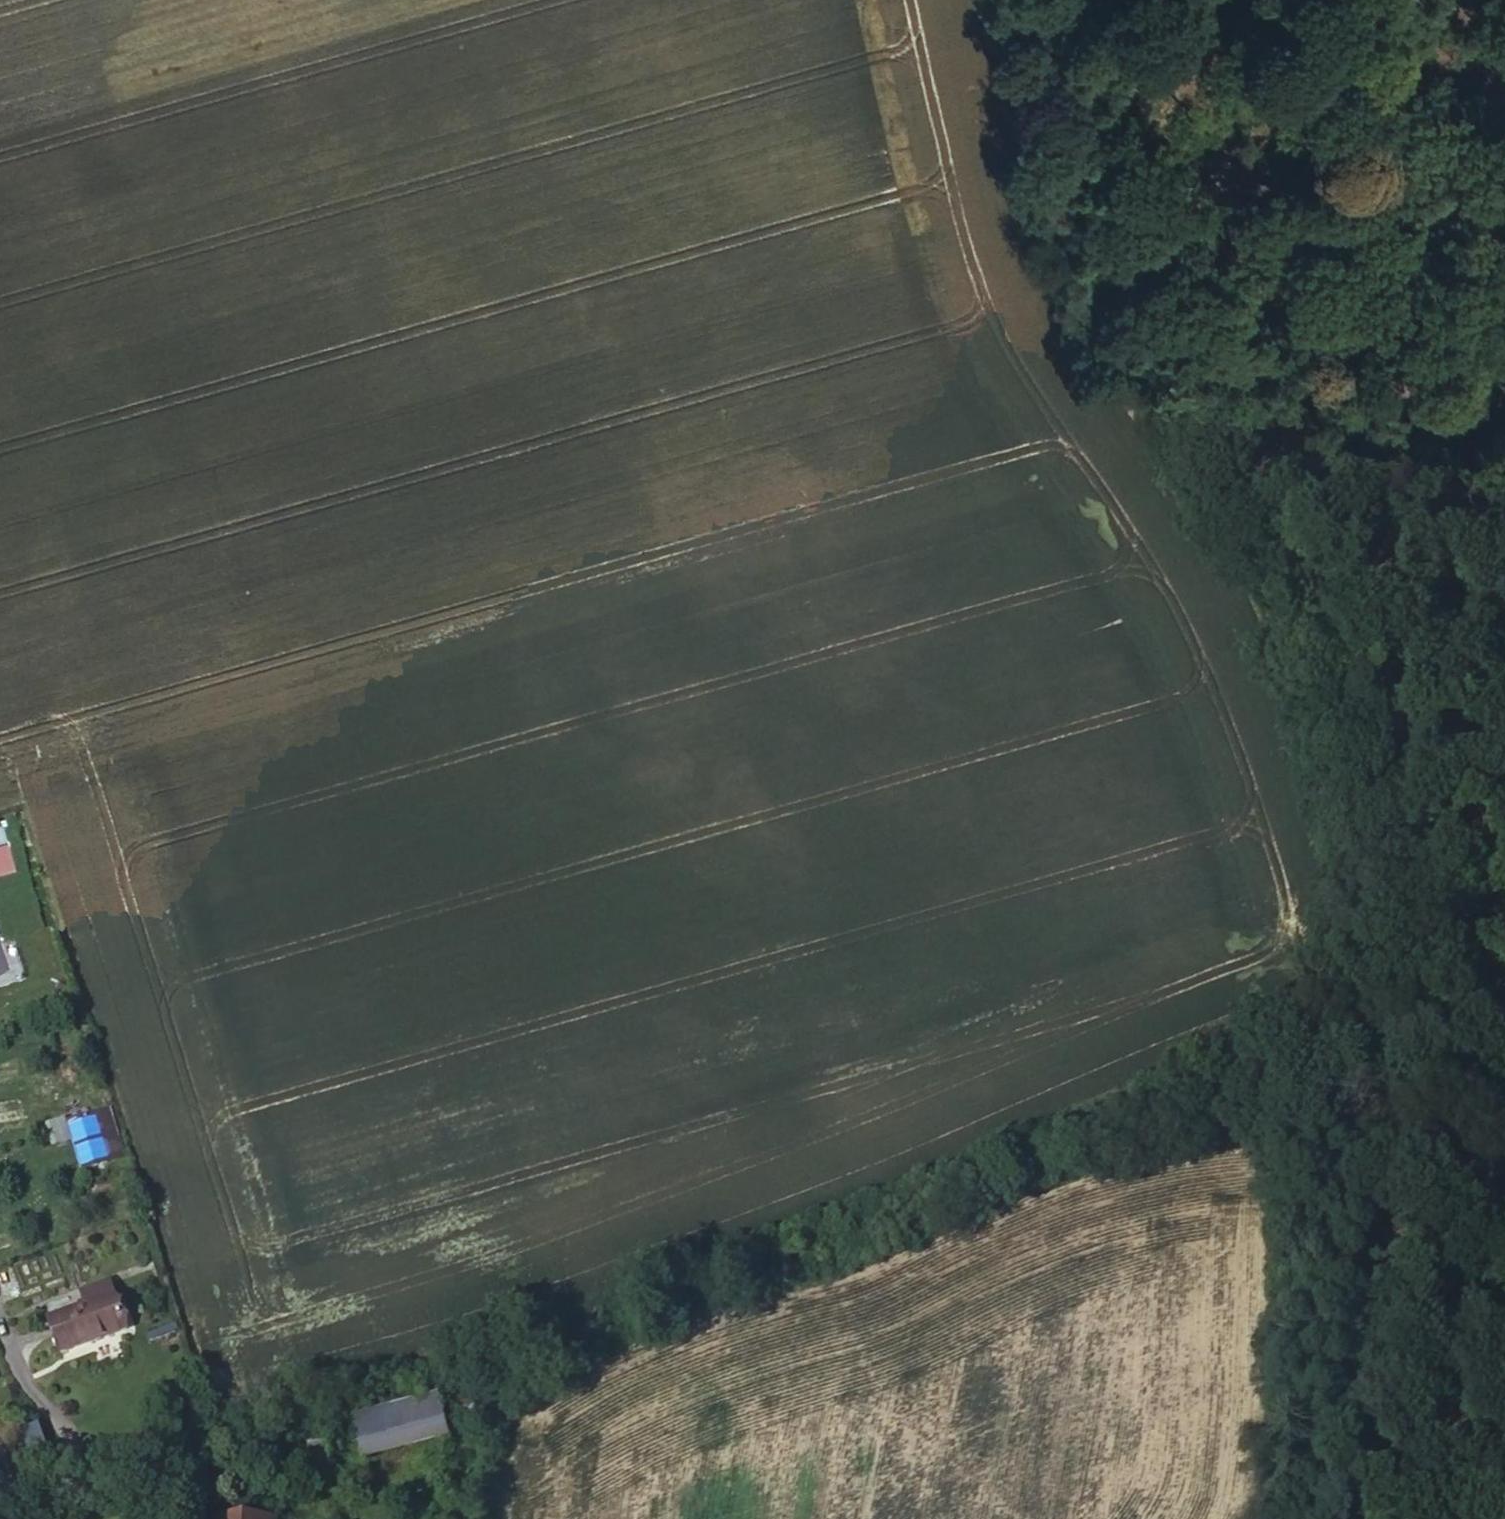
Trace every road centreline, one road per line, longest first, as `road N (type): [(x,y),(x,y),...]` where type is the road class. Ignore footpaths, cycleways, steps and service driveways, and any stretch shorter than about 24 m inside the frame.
road 1 (track): [(0,1500),(191,1461),(237,1476),(288,1518)]

